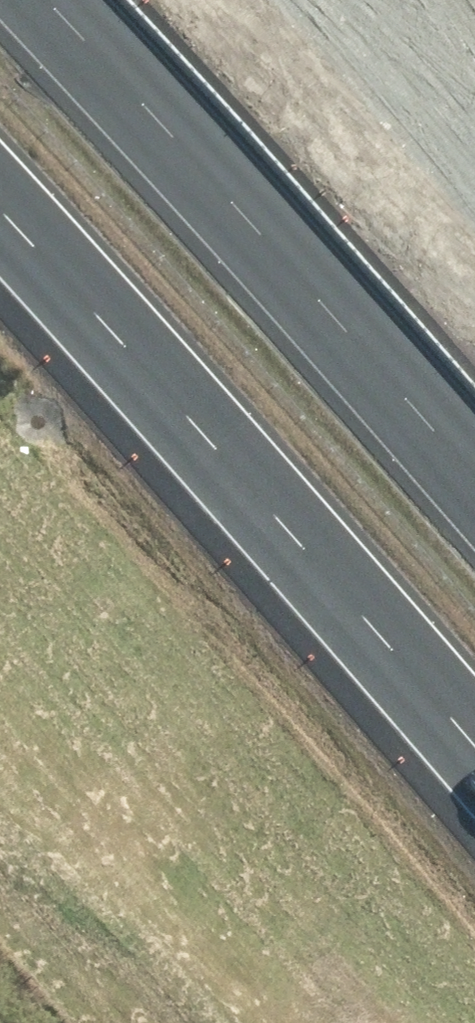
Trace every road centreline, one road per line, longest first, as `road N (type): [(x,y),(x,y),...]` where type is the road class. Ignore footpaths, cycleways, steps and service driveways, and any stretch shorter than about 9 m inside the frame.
road 1 (motorway): [(474,748),(0,225)]
road 2 (motorway): [(21,0),(306,291),(474,480)]
road 3 (motorway): [(422,1022),(0,629)]

